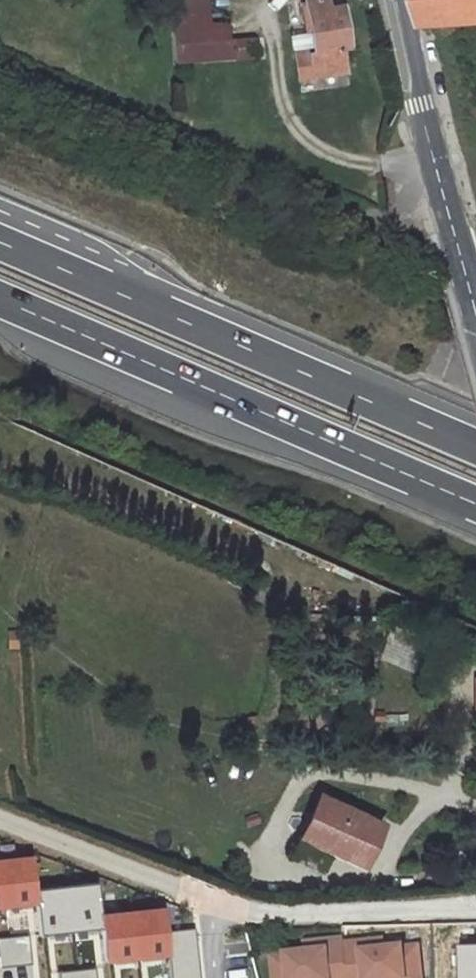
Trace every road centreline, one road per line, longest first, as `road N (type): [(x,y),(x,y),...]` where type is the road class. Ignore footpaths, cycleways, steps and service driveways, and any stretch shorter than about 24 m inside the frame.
road 1 (trunk): [(0,299),(475,505)]
road 2 (trunk): [(475,446),(0,242)]
road 3 (tertiary): [(397,0),(463,263)]
road 4 (residential): [(475,904),(251,914),(209,898)]
road 5 (track): [(209,898),(0,820)]

